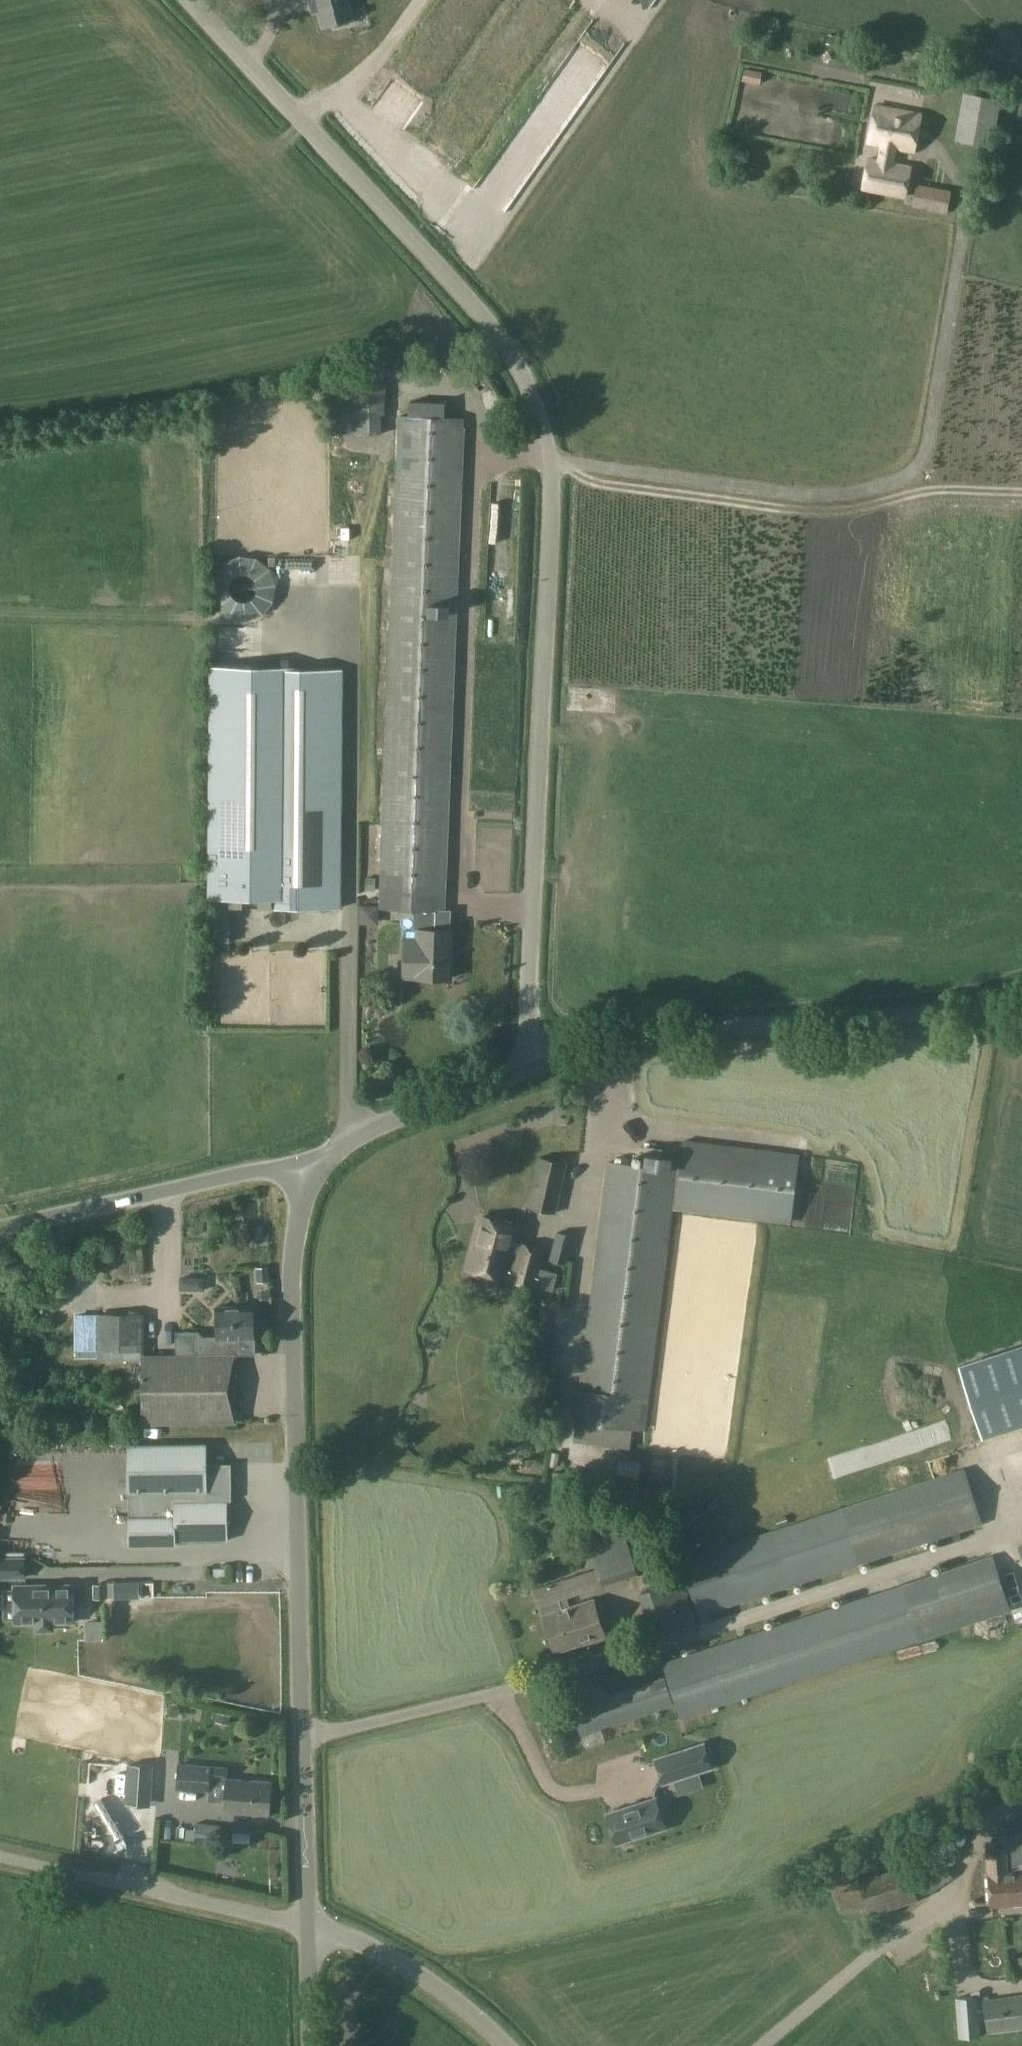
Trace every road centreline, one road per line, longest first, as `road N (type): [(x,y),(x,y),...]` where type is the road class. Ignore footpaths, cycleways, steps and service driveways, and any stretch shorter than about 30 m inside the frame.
road 1 (unclassified): [(534,1068),(555,483),(541,407),(527,371),(192,0)]
road 2 (unclassified): [(309,1926),(290,1274),(315,1170)]
road 3 (unclassified): [(534,1068),(612,1043),(912,1012),(1021,988)]
road 4 (track): [(568,462),(595,480),(821,509),(928,488),(1021,490)]
road 5 (unclassified): [(0,1234),(242,1174),(315,1170)]
road 6 (unclassified): [(0,1857),(309,1926)]
road 7 (unclassified): [(315,1170),(357,1136),(534,1068)]
road 8 (unclassified): [(505,2045),(429,1981),(309,1926)]

